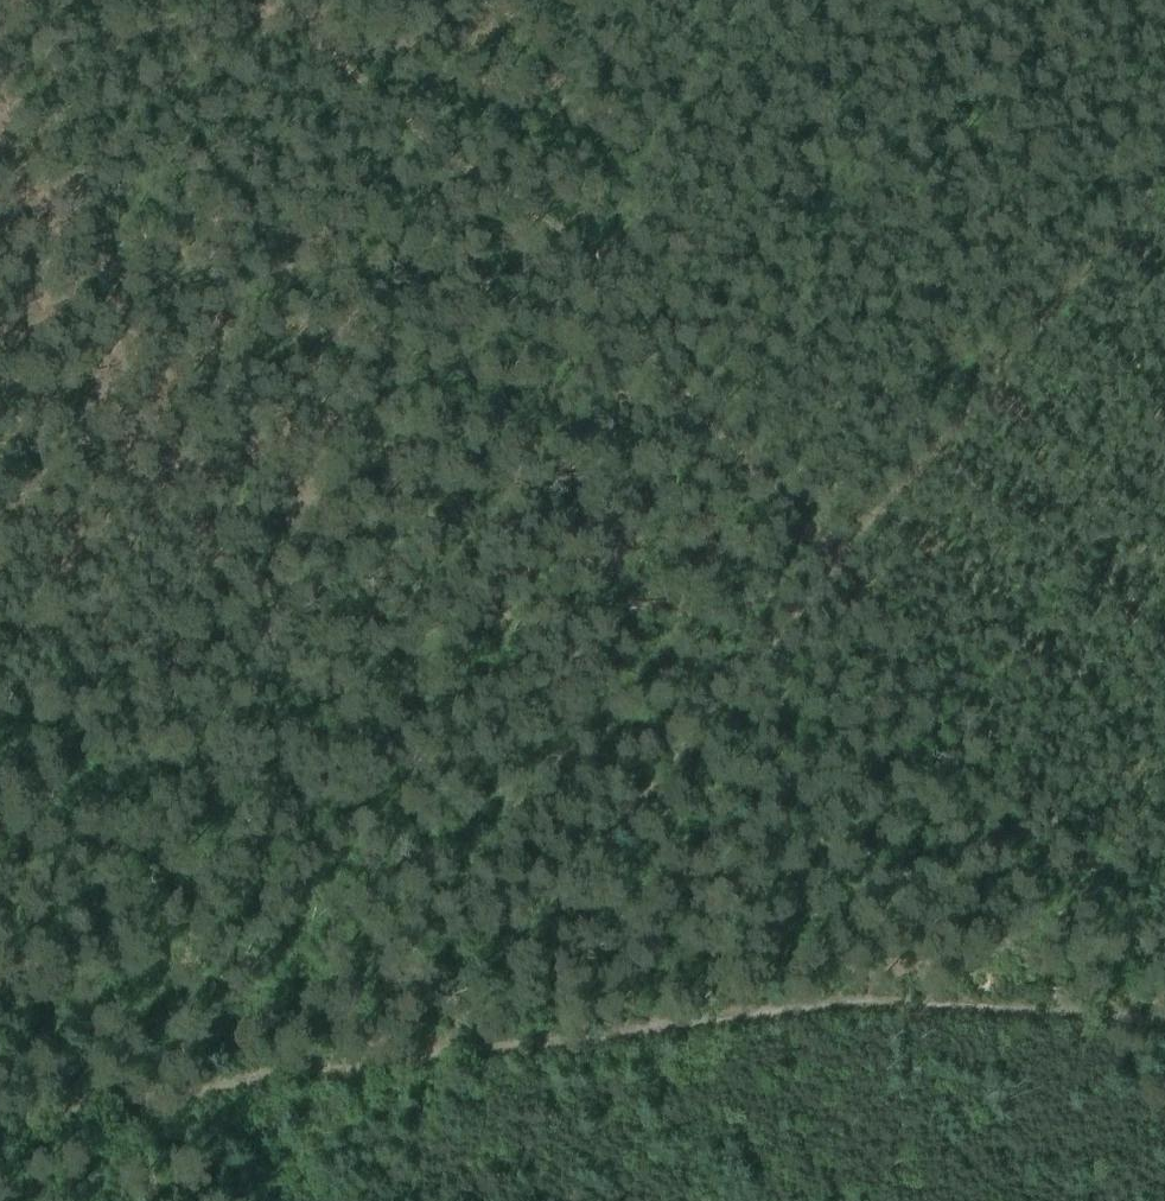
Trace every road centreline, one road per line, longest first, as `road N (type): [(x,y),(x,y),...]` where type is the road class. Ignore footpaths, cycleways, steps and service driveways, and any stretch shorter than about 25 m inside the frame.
road 1 (track): [(278,0),(462,160),(836,543),(1164,929)]
road 2 (track): [(0,1105),(877,980),(1082,987),(1164,1006)]
road 3 (track): [(1164,137),(426,1045)]
road 4 (track): [(59,0),(17,163),(0,171)]

